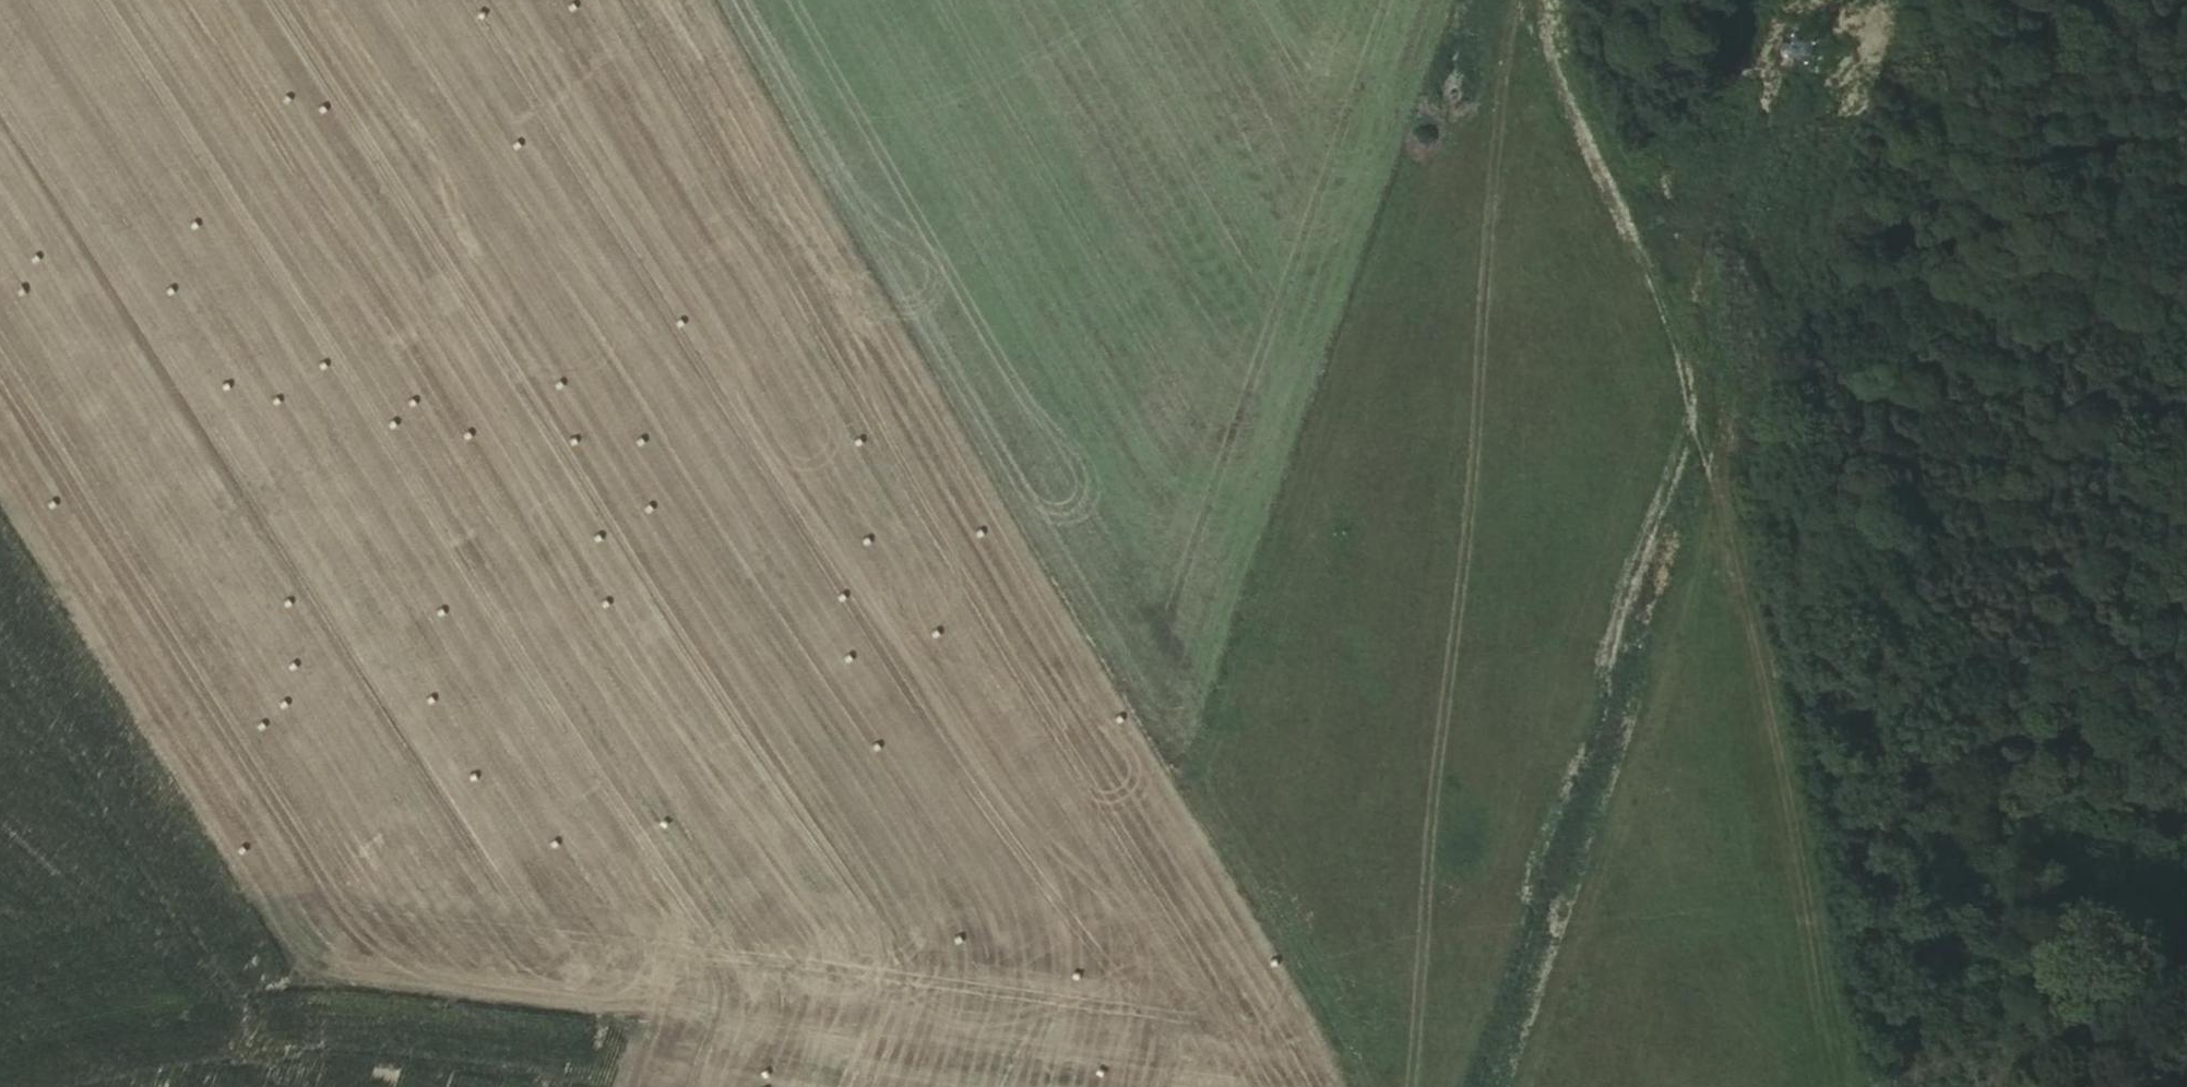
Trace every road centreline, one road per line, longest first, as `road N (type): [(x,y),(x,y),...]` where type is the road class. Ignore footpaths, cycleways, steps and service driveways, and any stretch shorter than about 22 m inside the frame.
road 1 (track): [(1888,1086),(1838,871),(1599,0)]

